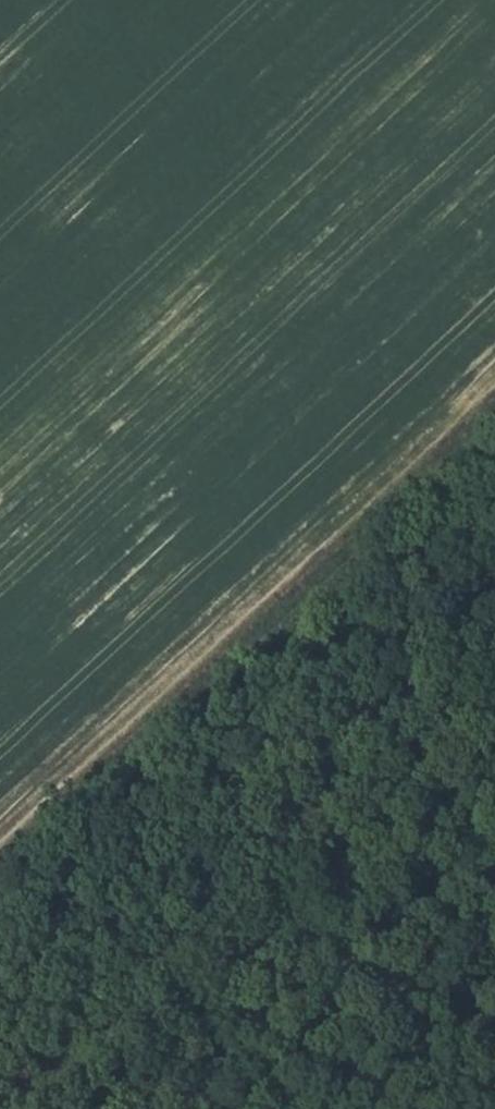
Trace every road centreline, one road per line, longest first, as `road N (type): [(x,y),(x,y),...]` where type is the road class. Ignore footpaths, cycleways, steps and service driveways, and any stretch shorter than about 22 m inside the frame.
road 1 (track): [(0,888),(494,435)]

